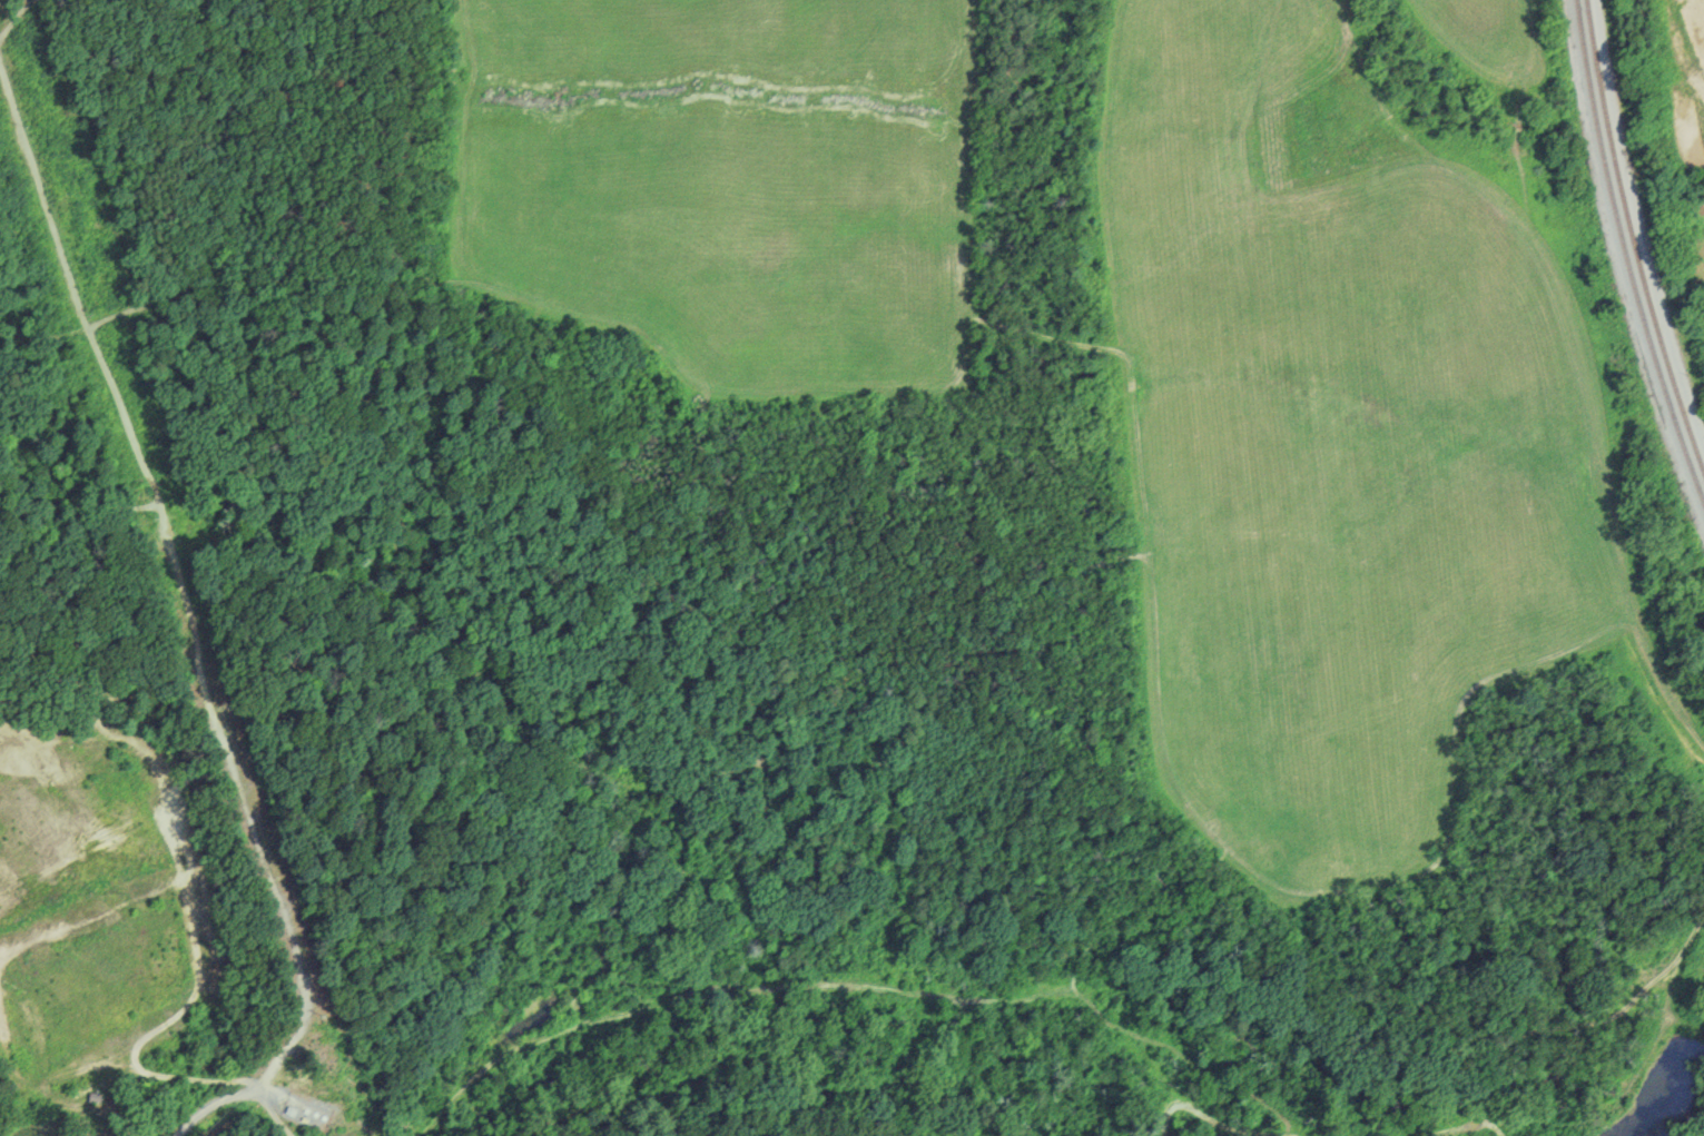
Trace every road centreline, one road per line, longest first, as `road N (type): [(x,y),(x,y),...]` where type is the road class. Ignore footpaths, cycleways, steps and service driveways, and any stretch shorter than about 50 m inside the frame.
road 1 (track): [(274,1135),(245,1090),(306,1019),(303,972),(169,512),(145,474),(0,72)]

